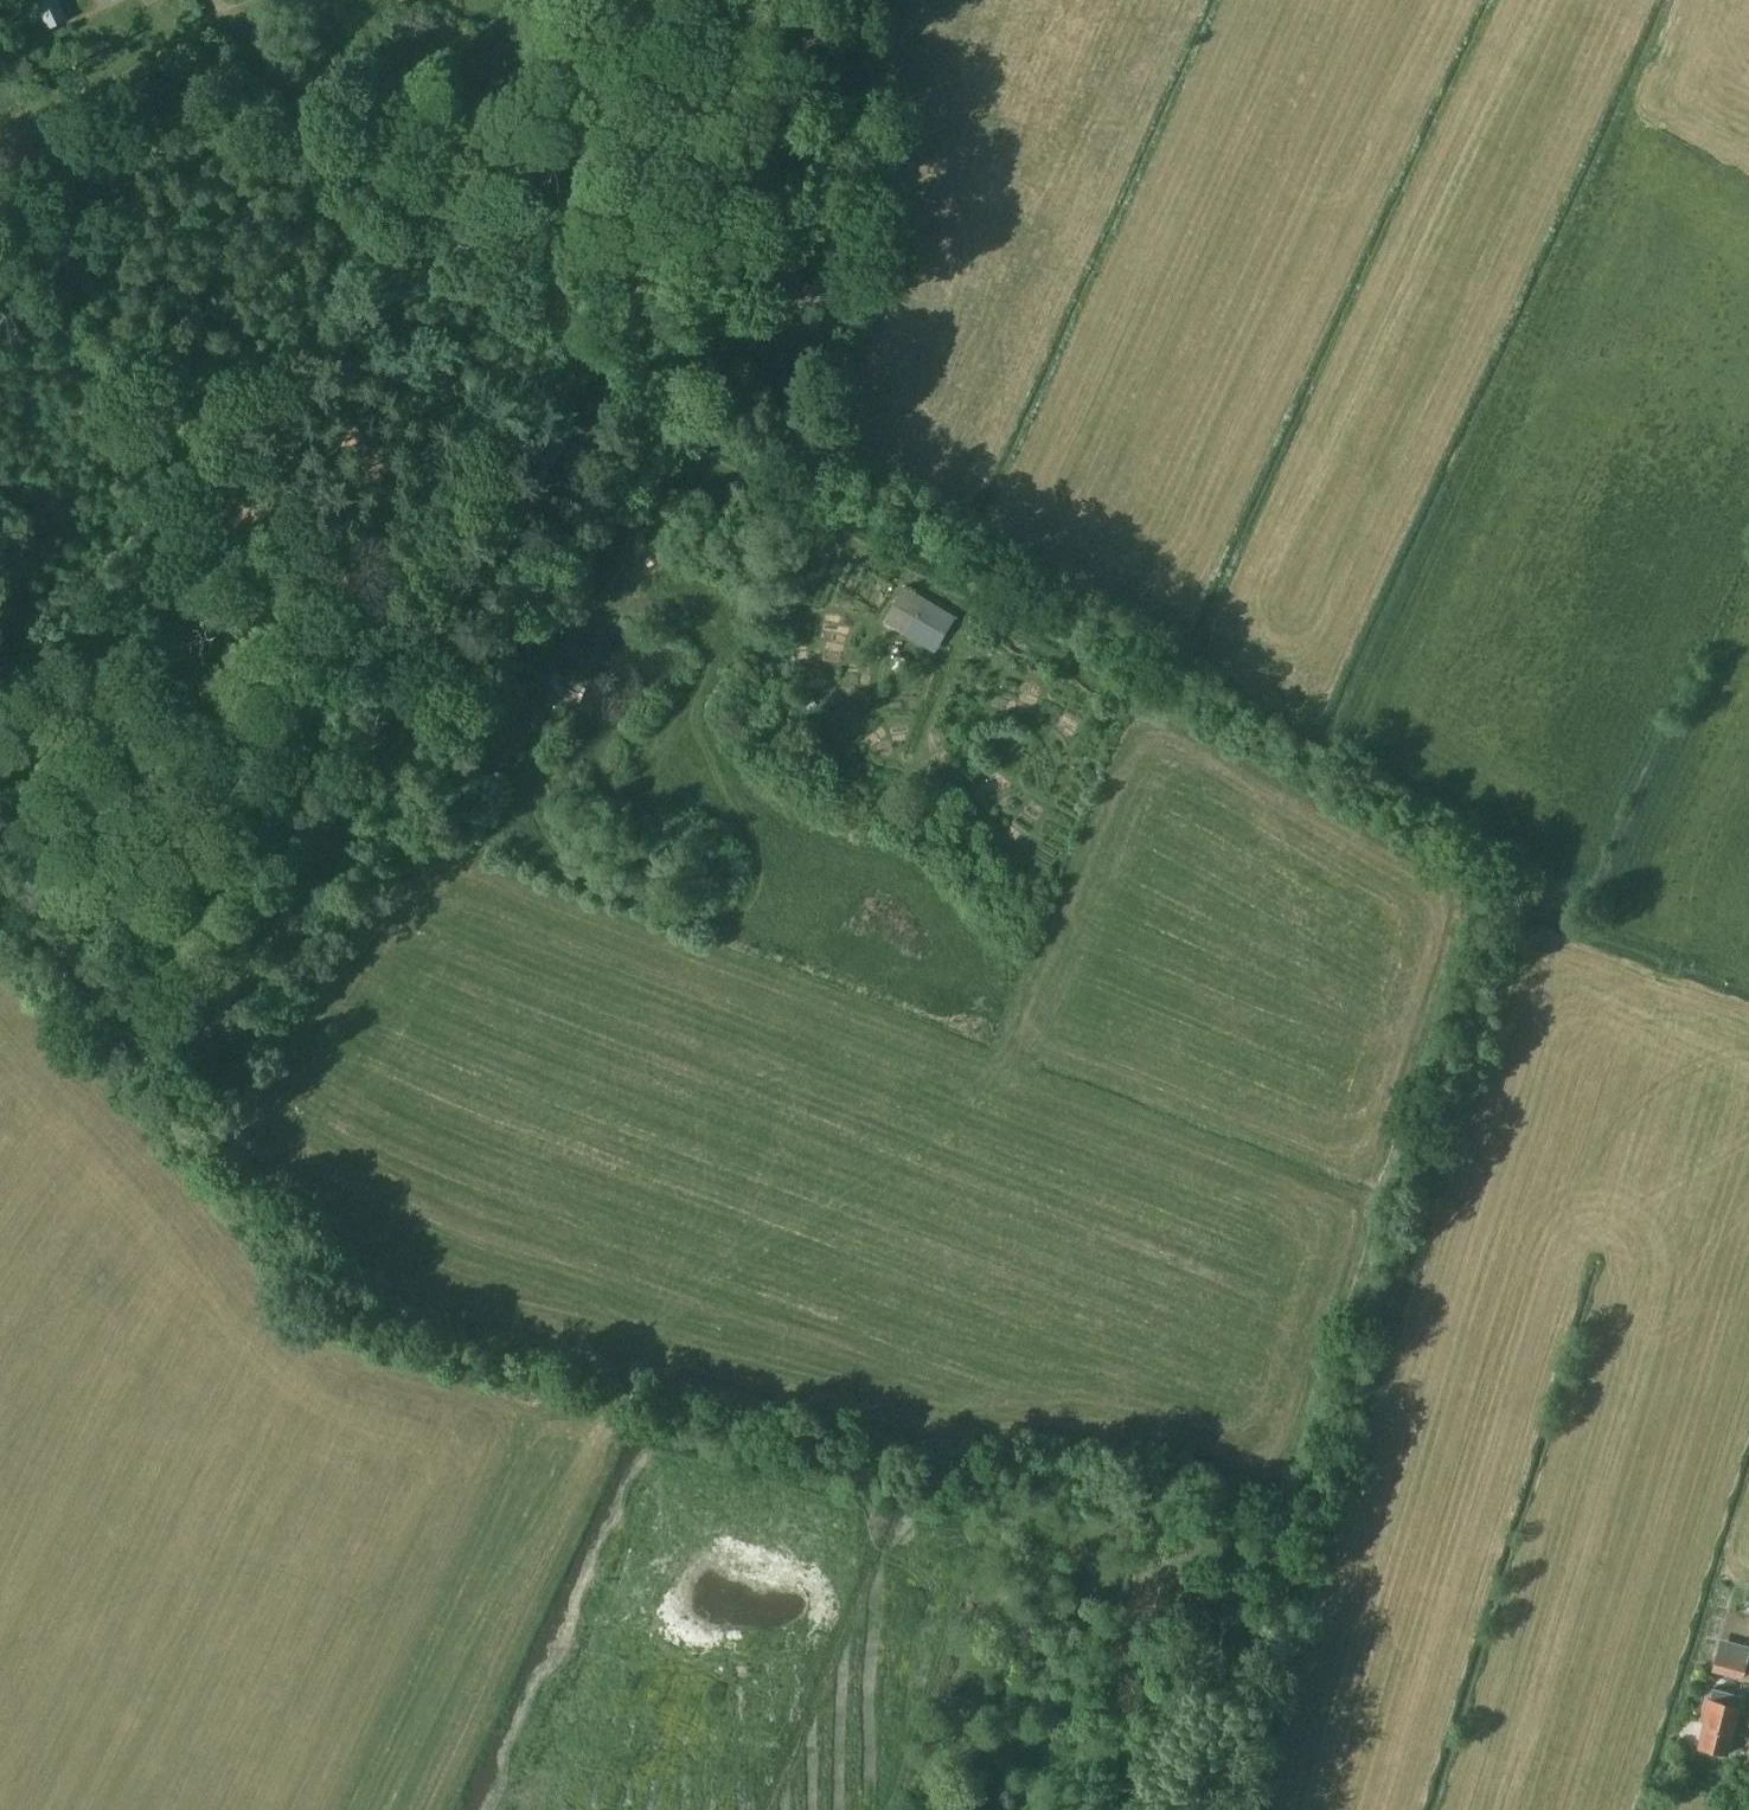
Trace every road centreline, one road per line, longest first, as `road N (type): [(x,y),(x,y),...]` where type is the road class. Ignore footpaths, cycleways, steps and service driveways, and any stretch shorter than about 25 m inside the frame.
road 1 (track): [(791,0),(798,54),(787,101),(409,714)]
road 2 (track): [(181,1065),(409,714)]
road 3 (track): [(0,132),(257,0)]
road 4 (track): [(0,861),(181,1065)]

